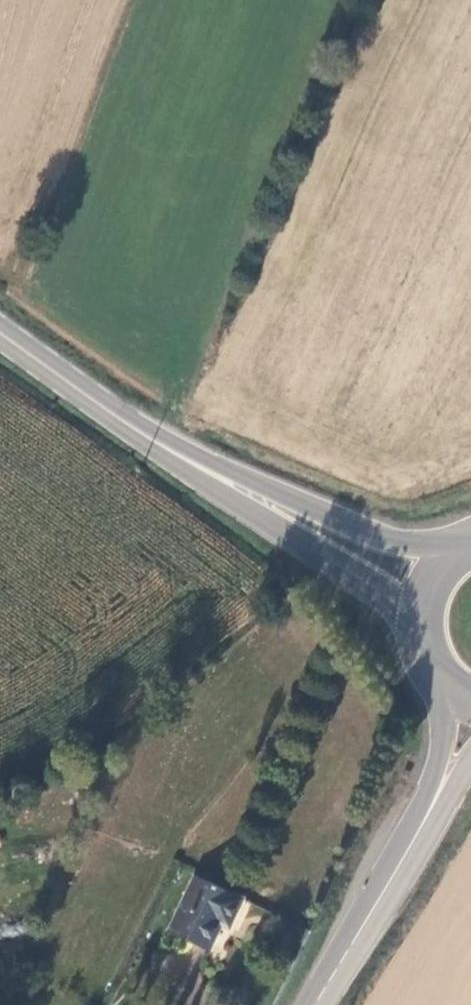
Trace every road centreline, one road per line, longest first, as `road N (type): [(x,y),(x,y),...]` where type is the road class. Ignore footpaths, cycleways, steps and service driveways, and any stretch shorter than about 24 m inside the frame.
road 1 (secondary): [(239,487),(264,520),(400,606),(420,630)]
road 2 (unclassified): [(434,804),(315,1004)]
road 3 (secondary): [(454,552),(382,537),(276,491),(239,487)]
road 4 (secondary): [(124,423),(0,334)]
road 5 (secondary): [(124,423),(239,487)]

